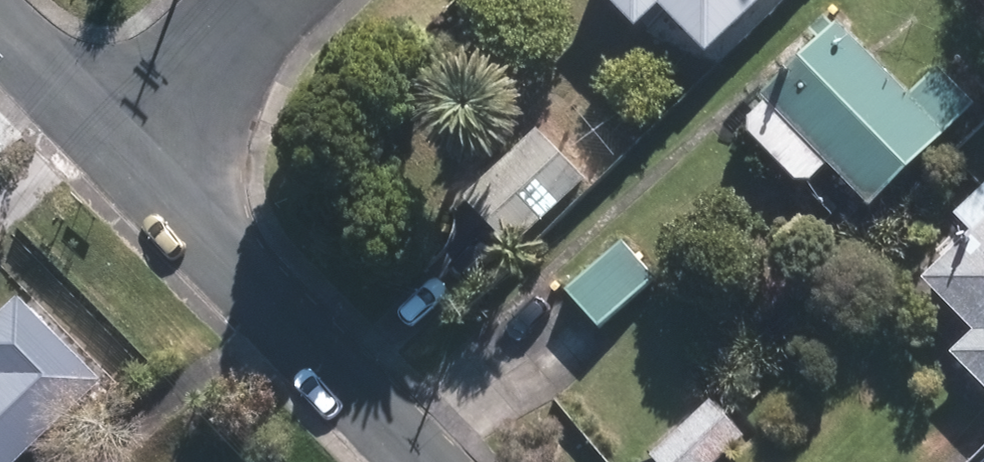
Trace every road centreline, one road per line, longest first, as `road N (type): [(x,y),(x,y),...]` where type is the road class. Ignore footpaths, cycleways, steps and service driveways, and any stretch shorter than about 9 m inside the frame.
road 1 (residential): [(119,140),(430,461)]
road 2 (residential): [(263,0),(119,140)]
road 3 (residential): [(0,24),(119,140)]

